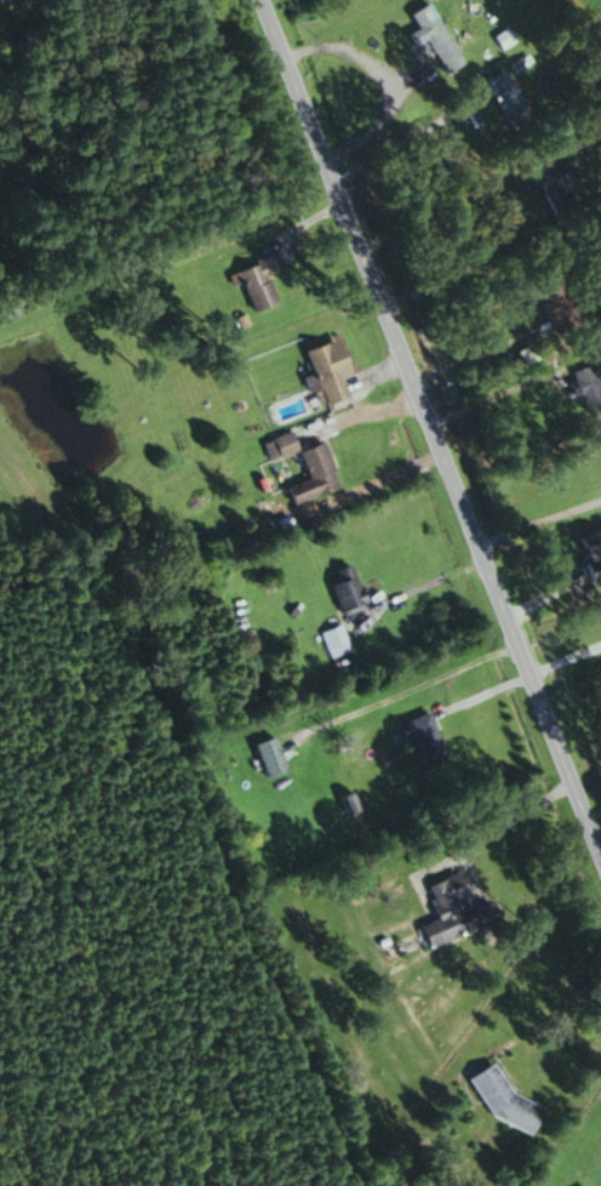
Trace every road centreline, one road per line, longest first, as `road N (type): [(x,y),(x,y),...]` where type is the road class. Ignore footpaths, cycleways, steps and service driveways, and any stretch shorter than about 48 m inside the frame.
road 1 (tertiary): [(600,859),(259,0)]
road 2 (residential): [(0,404),(366,268)]

